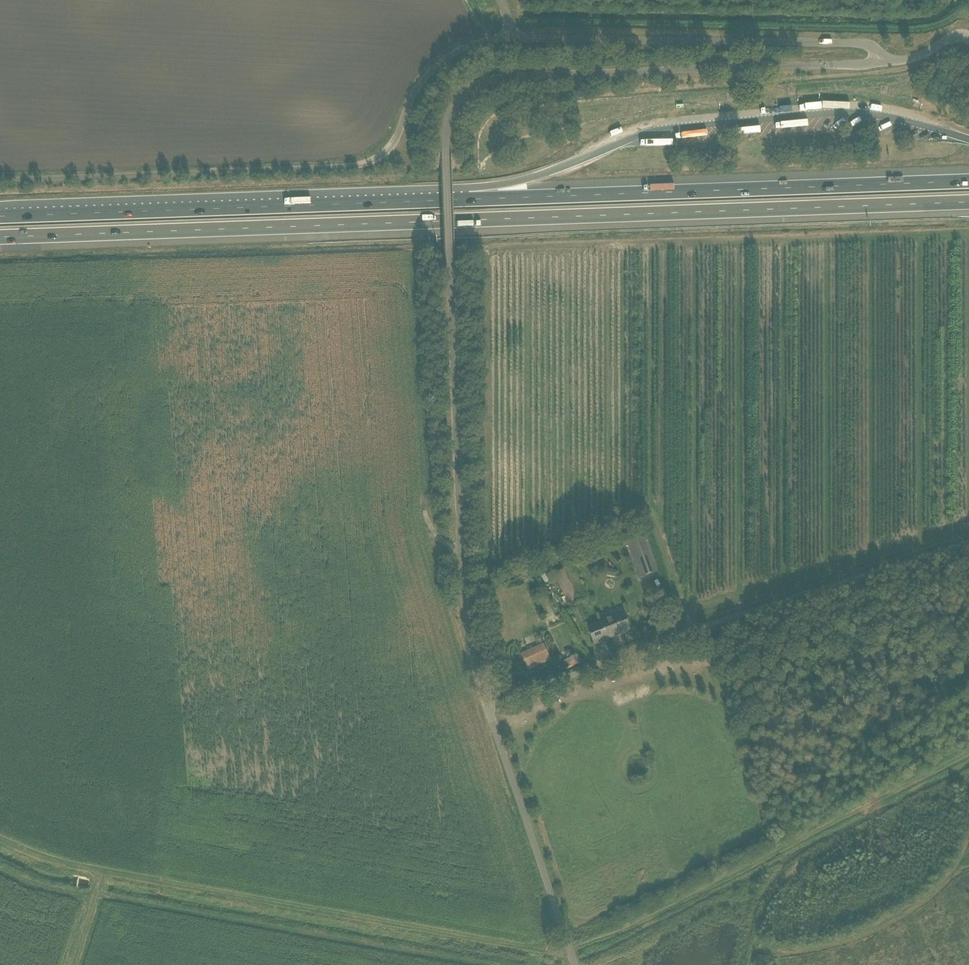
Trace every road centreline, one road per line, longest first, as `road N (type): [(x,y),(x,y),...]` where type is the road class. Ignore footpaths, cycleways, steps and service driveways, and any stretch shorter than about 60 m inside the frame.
road 1 (unclassified): [(484,708),(462,593),(446,123),(455,101),(486,79),(889,63)]
road 2 (motorway): [(0,238),(968,203)]
road 3 (unclassified): [(515,41),(478,43),(446,59),(391,142),(353,168),(0,182)]
road 4 (unclassified): [(484,708),(968,538)]
road 5 (motorway): [(968,182),(469,200)]
road 6 (motorway): [(469,200),(0,217)]
road 7 (unclassified): [(889,63),(853,42),(515,41)]
road 8 (unclassified): [(574,964),(484,708)]

